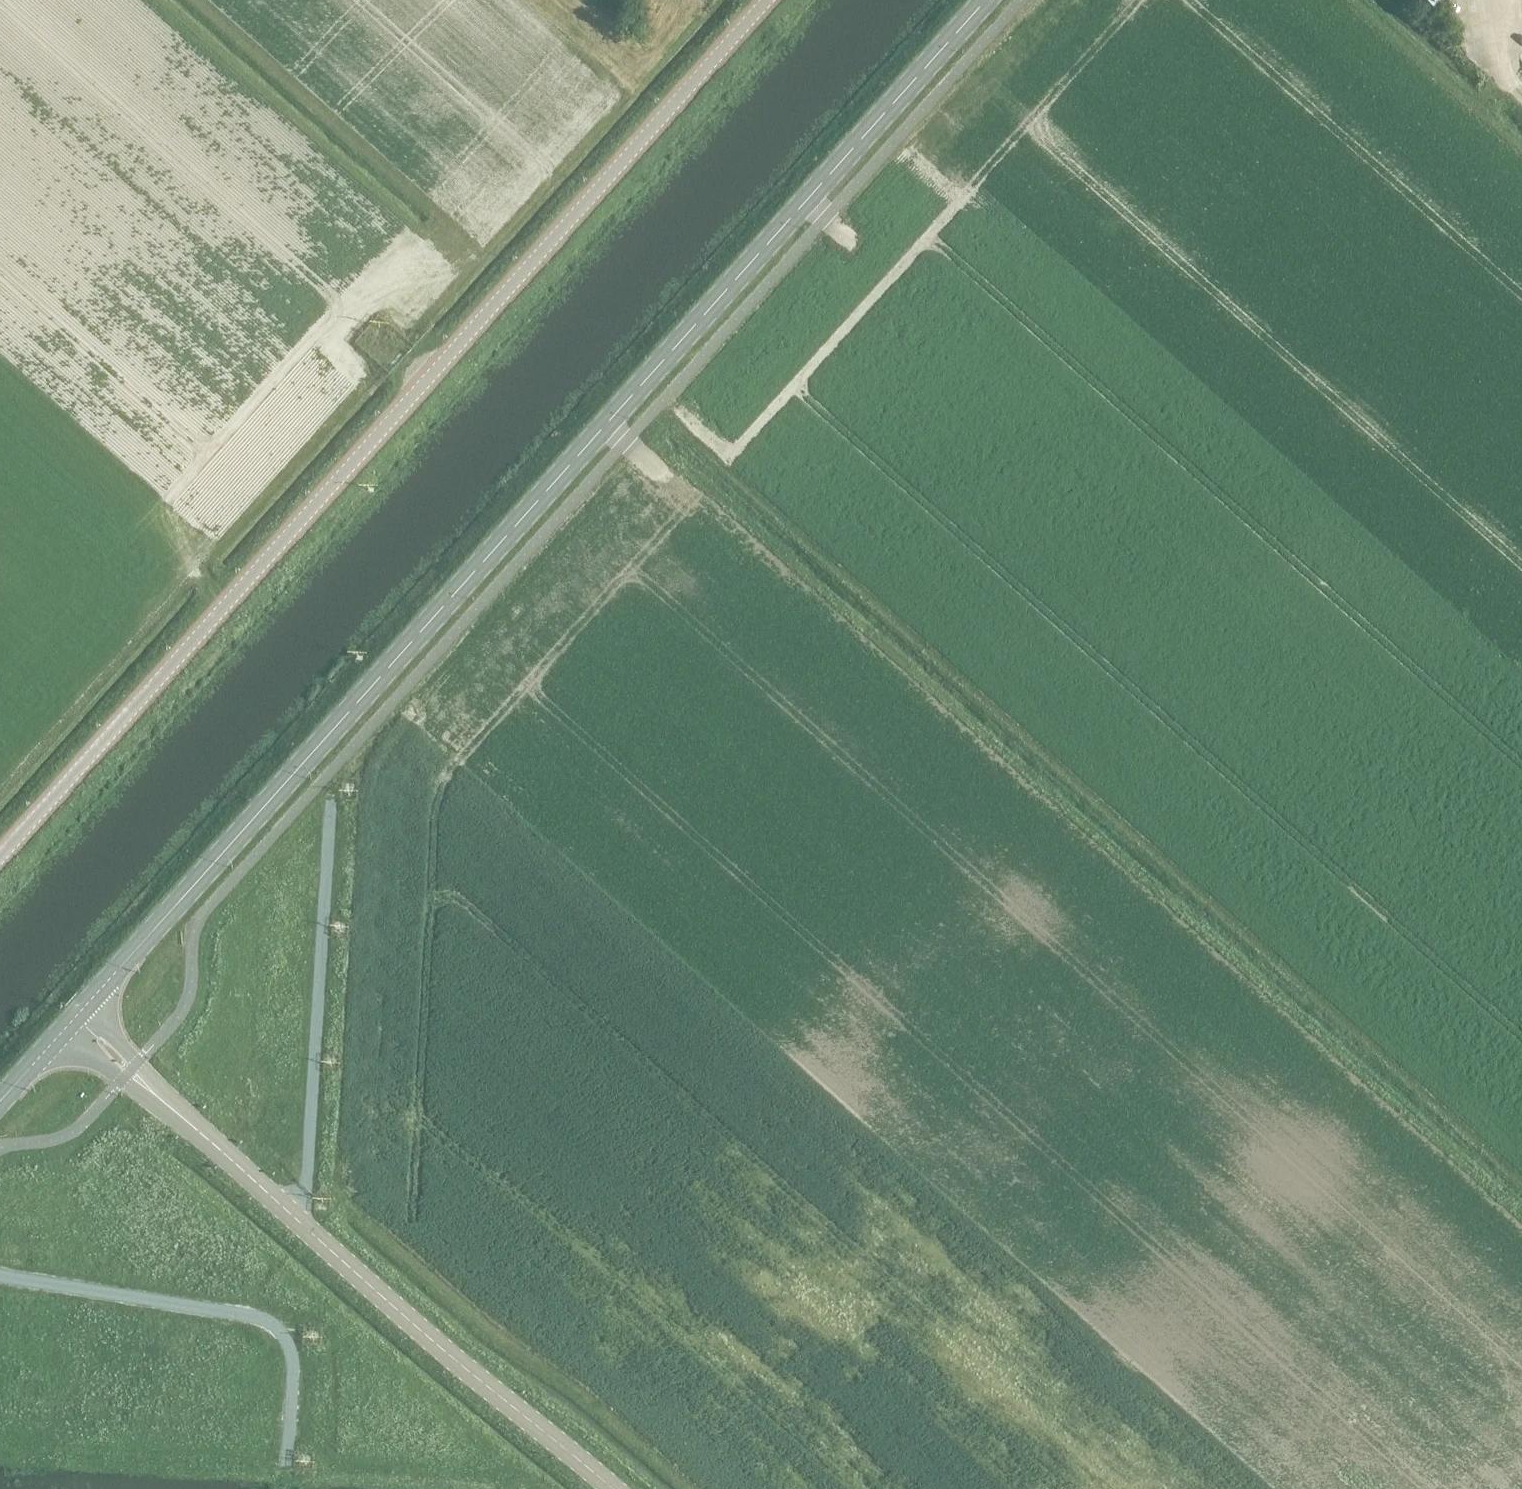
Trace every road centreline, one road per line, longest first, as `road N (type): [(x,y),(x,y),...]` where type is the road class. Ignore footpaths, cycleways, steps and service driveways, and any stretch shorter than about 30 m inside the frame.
road 1 (secondary): [(77,1019),(989,0)]
road 2 (tertiary): [(0,862),(770,0)]
road 3 (tertiary): [(612,1488),(457,1363),(77,1019)]
road 4 (track): [(288,1465),(294,1358),(266,1318),(0,1274)]

